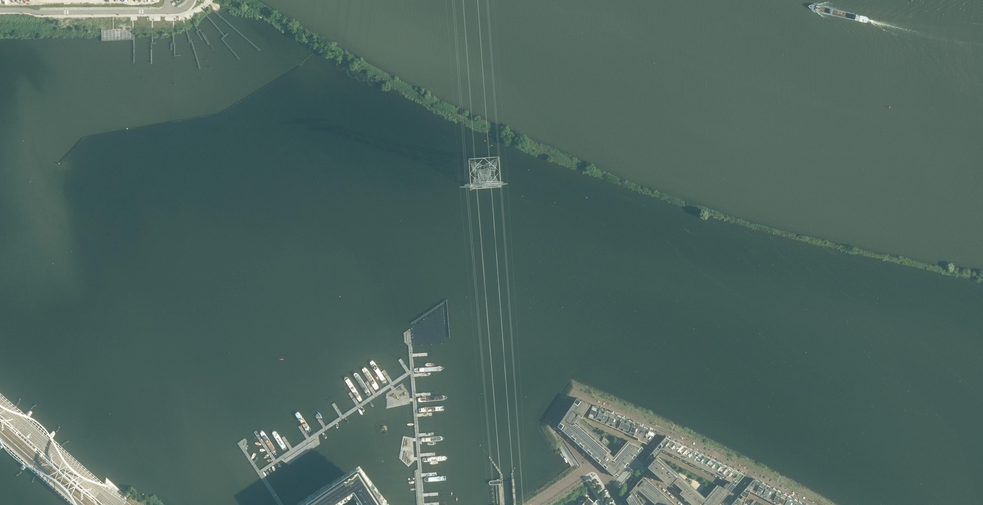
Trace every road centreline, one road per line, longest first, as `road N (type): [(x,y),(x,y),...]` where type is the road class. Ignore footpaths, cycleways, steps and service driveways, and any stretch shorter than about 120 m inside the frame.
road 1 (unclassified): [(0,10),(179,10),(191,0)]
road 2 (secondary): [(108,504),(0,410)]

